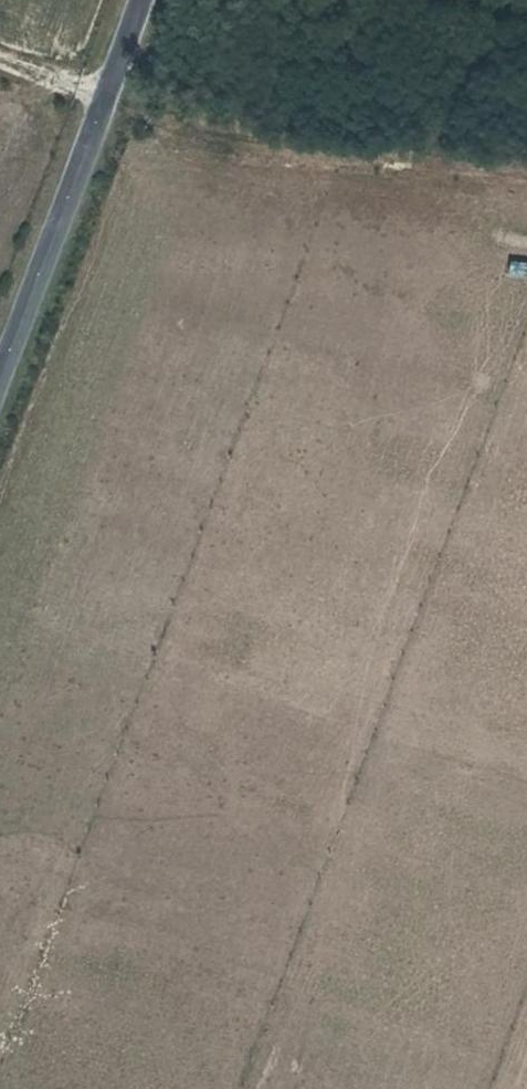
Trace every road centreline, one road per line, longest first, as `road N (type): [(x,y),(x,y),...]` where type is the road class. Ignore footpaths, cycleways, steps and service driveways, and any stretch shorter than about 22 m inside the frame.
road 1 (tertiary): [(144,0),(0,381)]

